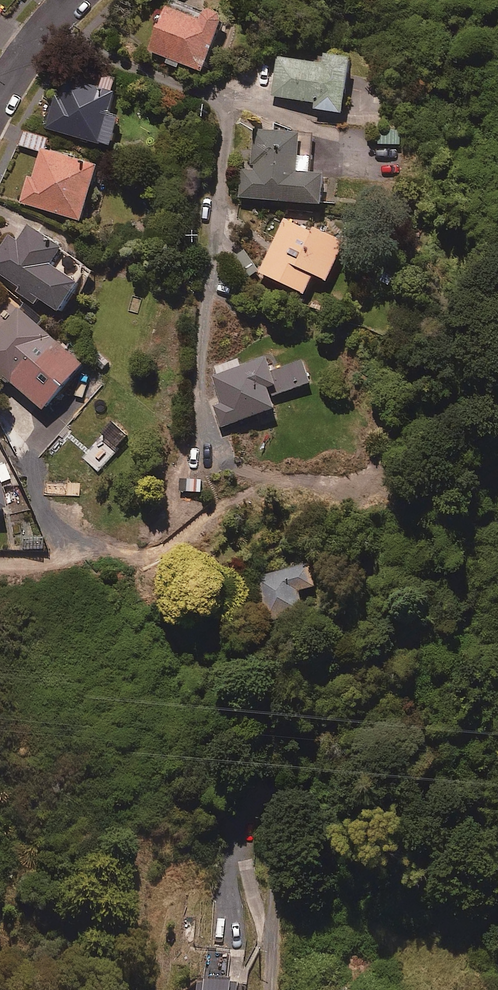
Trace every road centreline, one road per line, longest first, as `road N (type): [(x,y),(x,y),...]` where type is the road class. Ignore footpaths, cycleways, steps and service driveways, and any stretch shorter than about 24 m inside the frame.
road 1 (residential): [(262,793),(277,816),(273,989)]
road 2 (residential): [(73,0),(0,98)]

